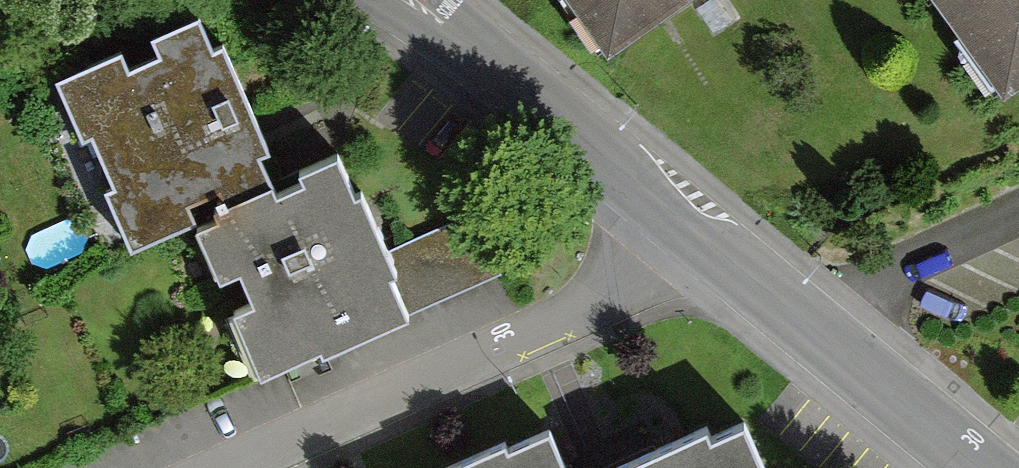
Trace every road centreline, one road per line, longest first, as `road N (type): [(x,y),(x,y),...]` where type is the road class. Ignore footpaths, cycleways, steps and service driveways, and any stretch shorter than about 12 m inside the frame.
road 1 (residential): [(213,467),(611,300),(684,225)]
road 2 (residential): [(684,225),(983,467)]
road 3 (residential): [(411,0),(684,225)]

